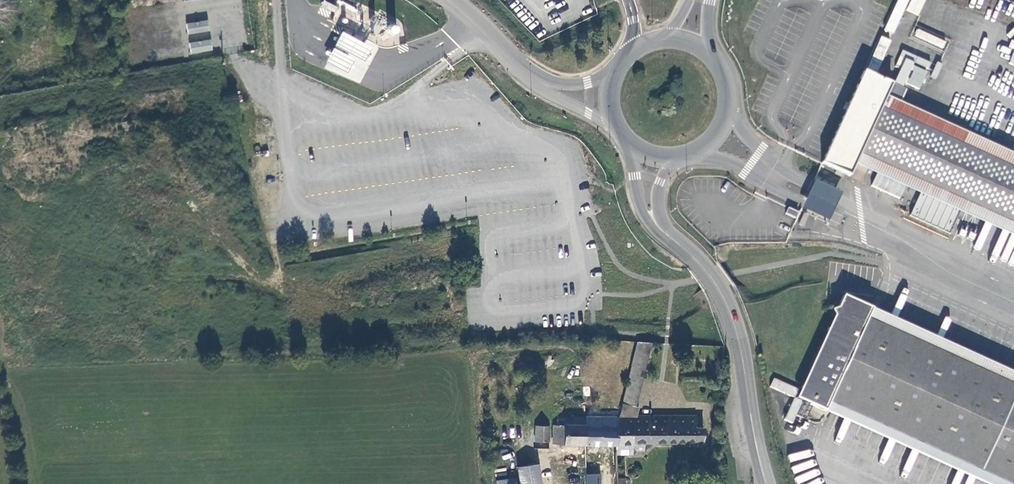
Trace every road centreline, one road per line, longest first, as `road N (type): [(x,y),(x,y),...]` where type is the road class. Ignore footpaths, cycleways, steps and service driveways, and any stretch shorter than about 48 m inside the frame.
road 1 (primary): [(687,257),(736,329),(766,483)]
road 2 (primary): [(624,140),(651,227),(687,257)]
road 3 (primary): [(682,158),(711,142),(728,111),(727,83),(713,57)]
road 4 (tertiary): [(540,84),(451,0)]

